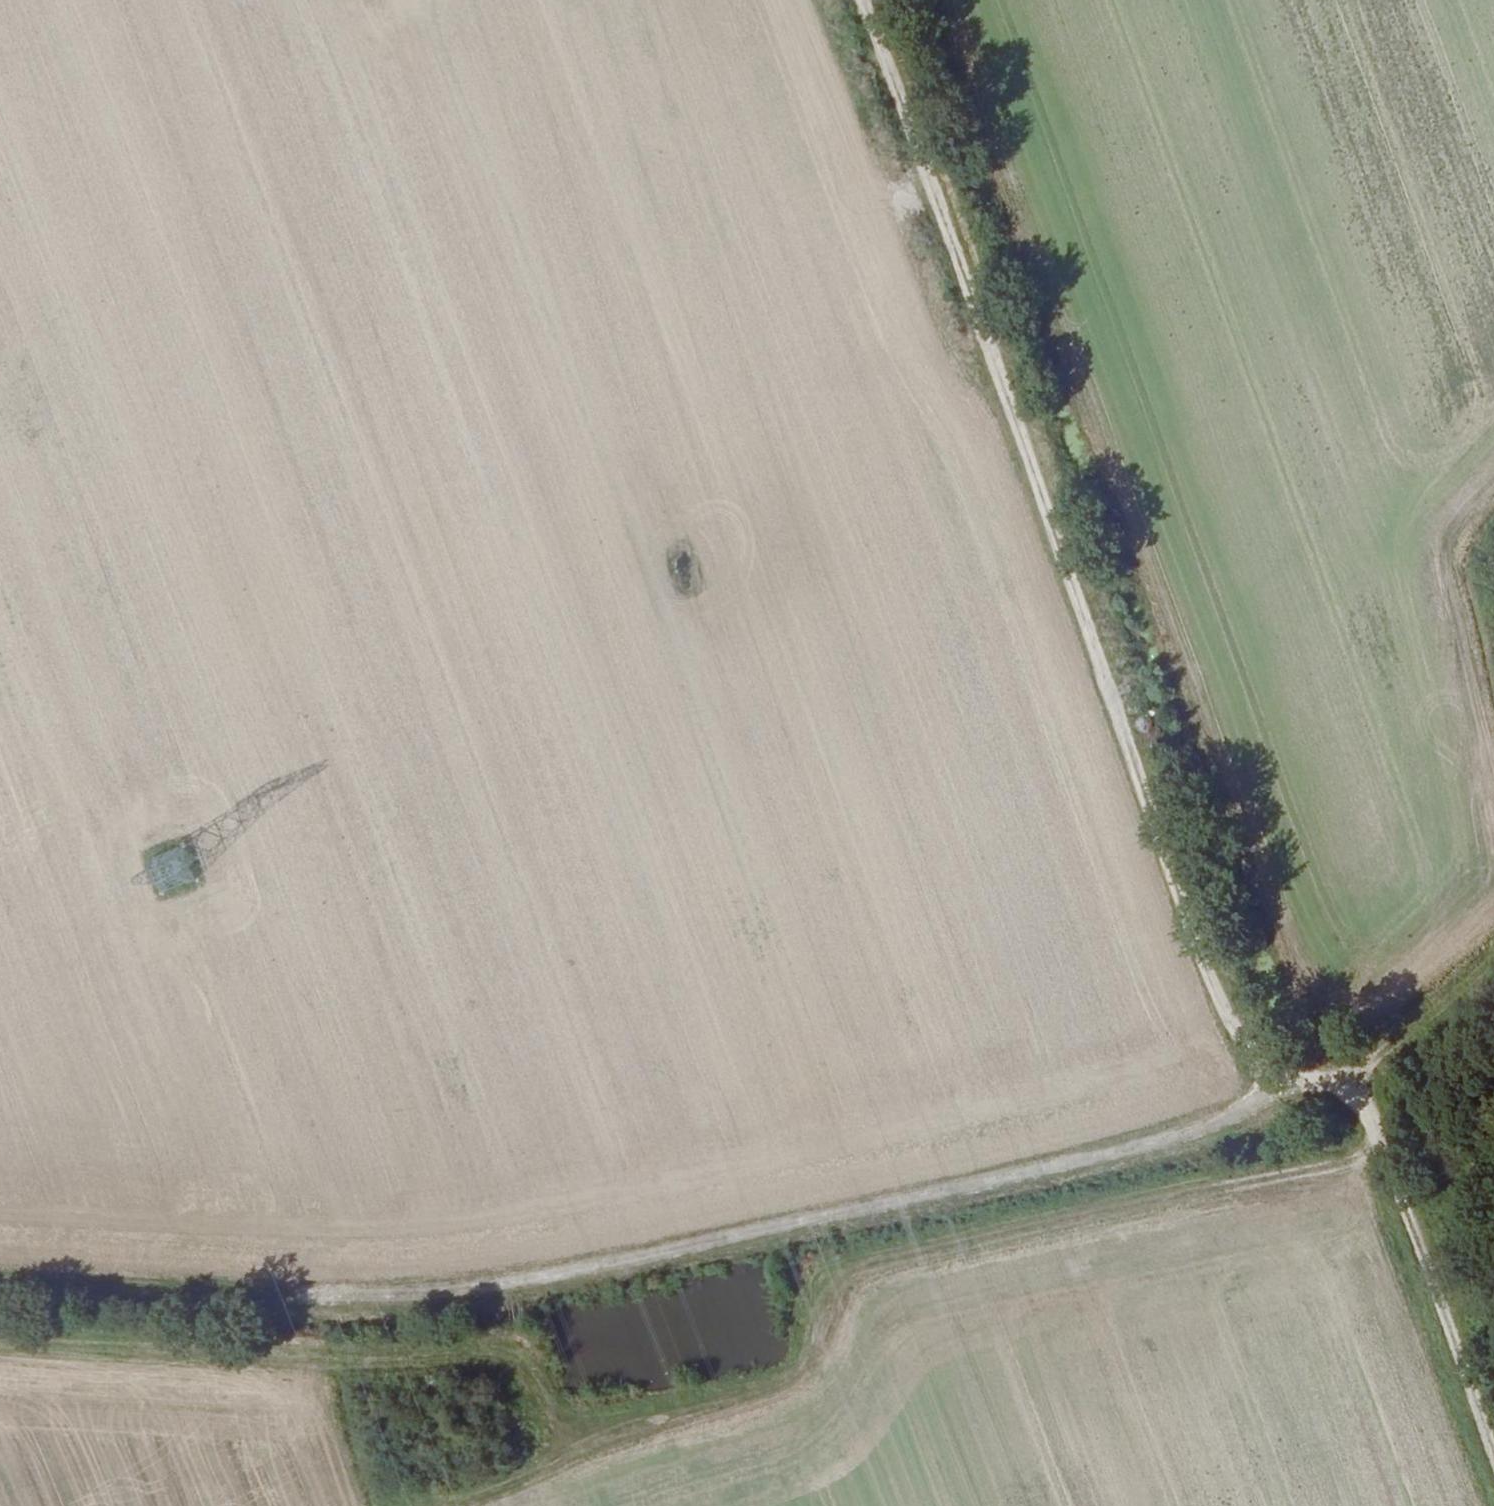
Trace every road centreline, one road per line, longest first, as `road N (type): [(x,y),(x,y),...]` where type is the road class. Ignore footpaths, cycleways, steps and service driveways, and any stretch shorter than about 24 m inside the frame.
road 1 (track): [(1493,1367),(1381,1060),(1244,1077),(865,0)]
road 2 (track): [(1493,961),(1381,1060)]

